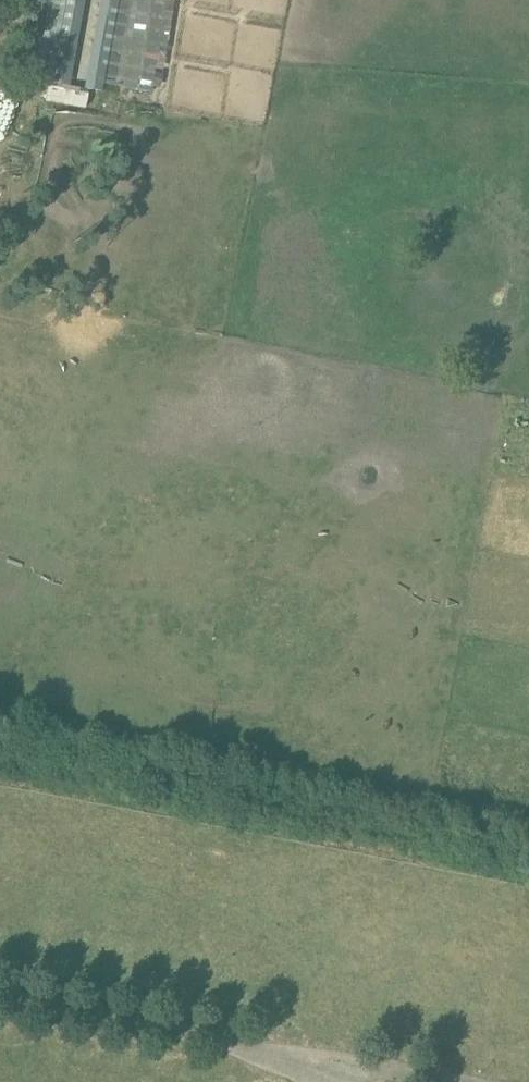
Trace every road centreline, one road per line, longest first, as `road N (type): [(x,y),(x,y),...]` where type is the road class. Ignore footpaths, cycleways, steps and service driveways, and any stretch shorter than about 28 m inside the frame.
road 1 (unclassified): [(231,1042),(0,1000)]
road 2 (unclassified): [(452,1081),(231,1042)]

